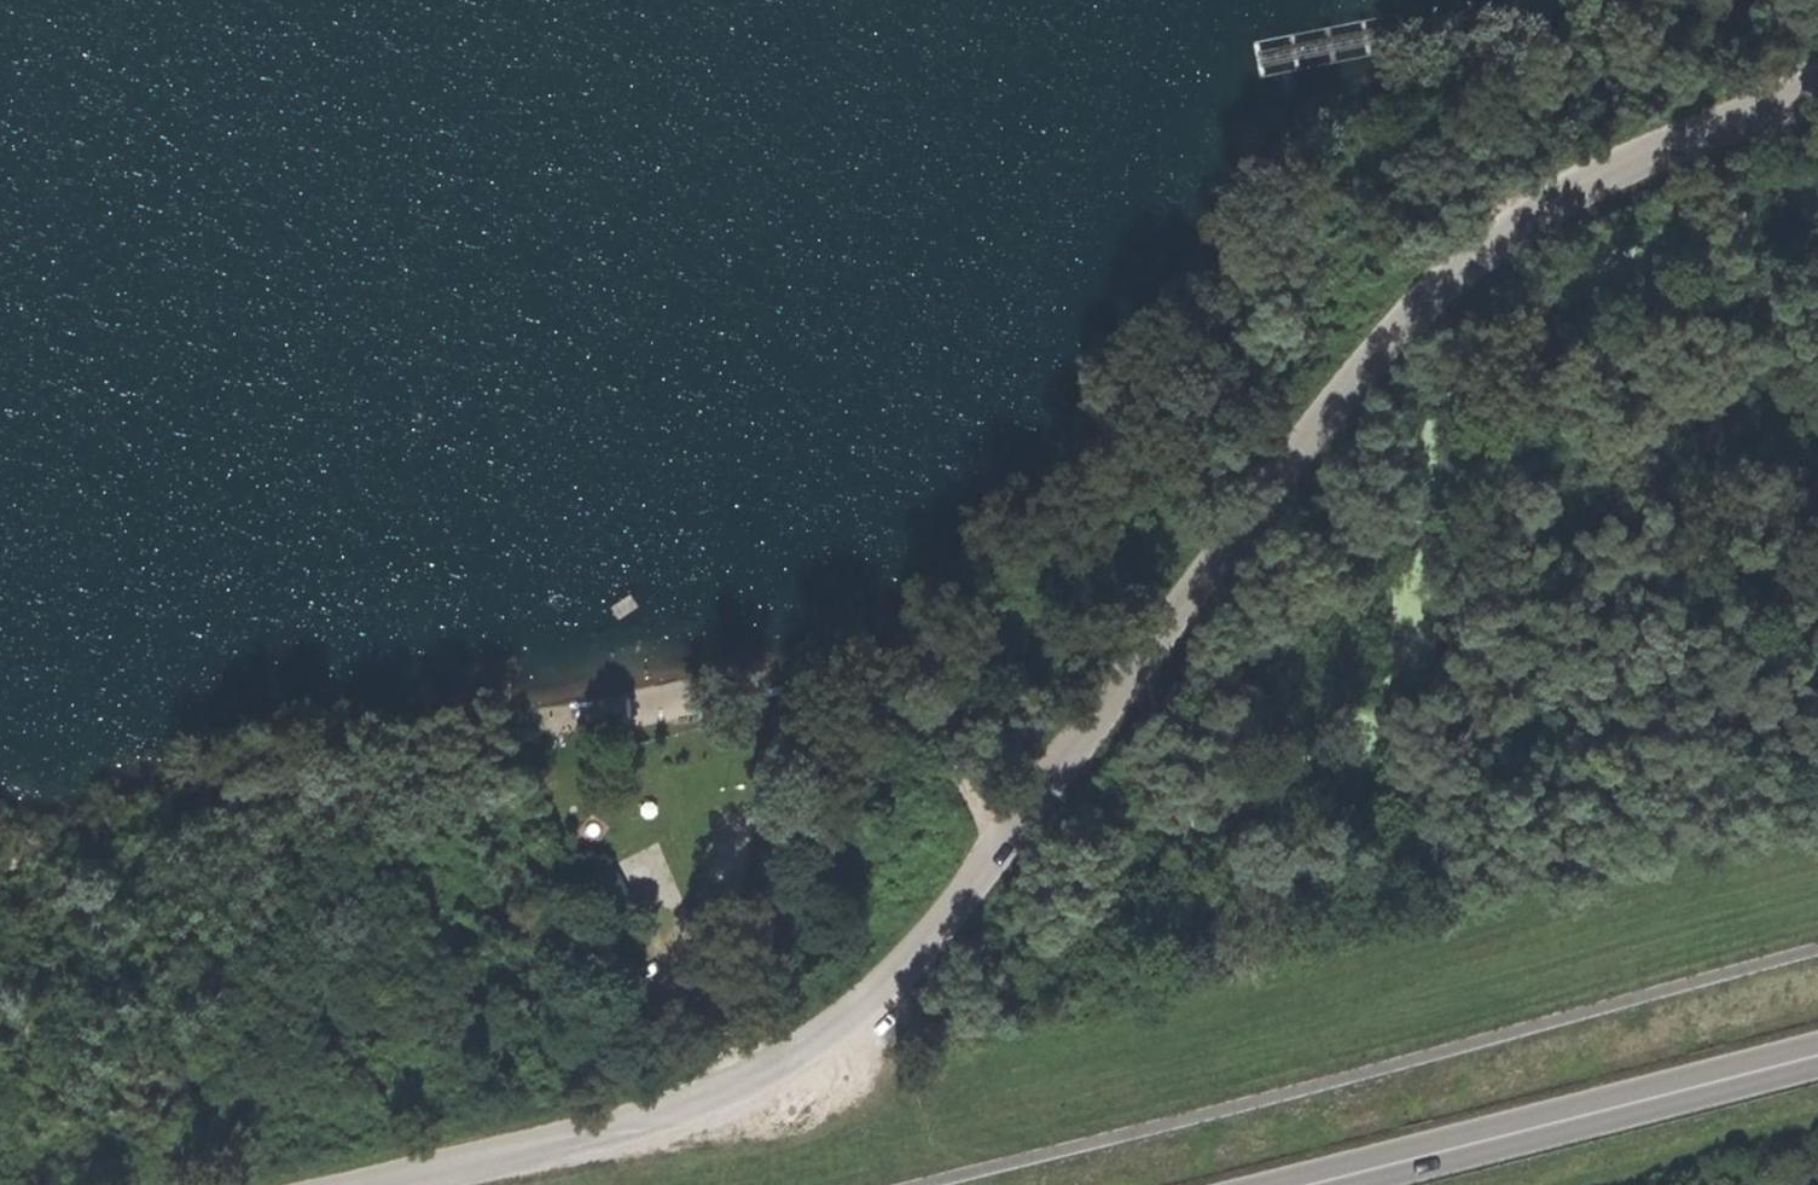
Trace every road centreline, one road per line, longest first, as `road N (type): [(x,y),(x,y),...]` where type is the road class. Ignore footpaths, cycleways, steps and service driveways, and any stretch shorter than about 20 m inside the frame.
road 1 (primary): [(1817,1054),(1303,1184)]
road 2 (track): [(884,677),(915,741),(951,791),(1009,833)]
road 3 (track): [(1399,136),(1499,199),(1522,226)]

